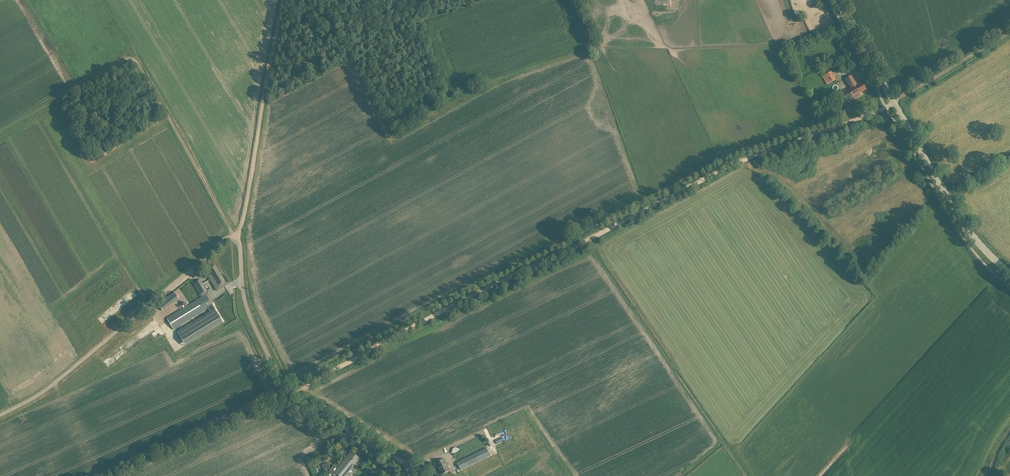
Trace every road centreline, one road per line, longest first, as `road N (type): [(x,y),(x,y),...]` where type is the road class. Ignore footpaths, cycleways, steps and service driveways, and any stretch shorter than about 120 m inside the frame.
road 1 (track): [(294,393),(724,166),(886,107)]
road 2 (track): [(0,131),(131,57),(237,235),(284,0)]
road 3 (unclassified): [(0,415),(55,383),(231,235),(240,243),(246,312),(294,393)]
road 4 (tertiary): [(1009,272),(957,214),(836,0)]
road 5 (unclassified): [(416,475),(294,393)]
road 6 (track): [(1009,31),(894,102)]

